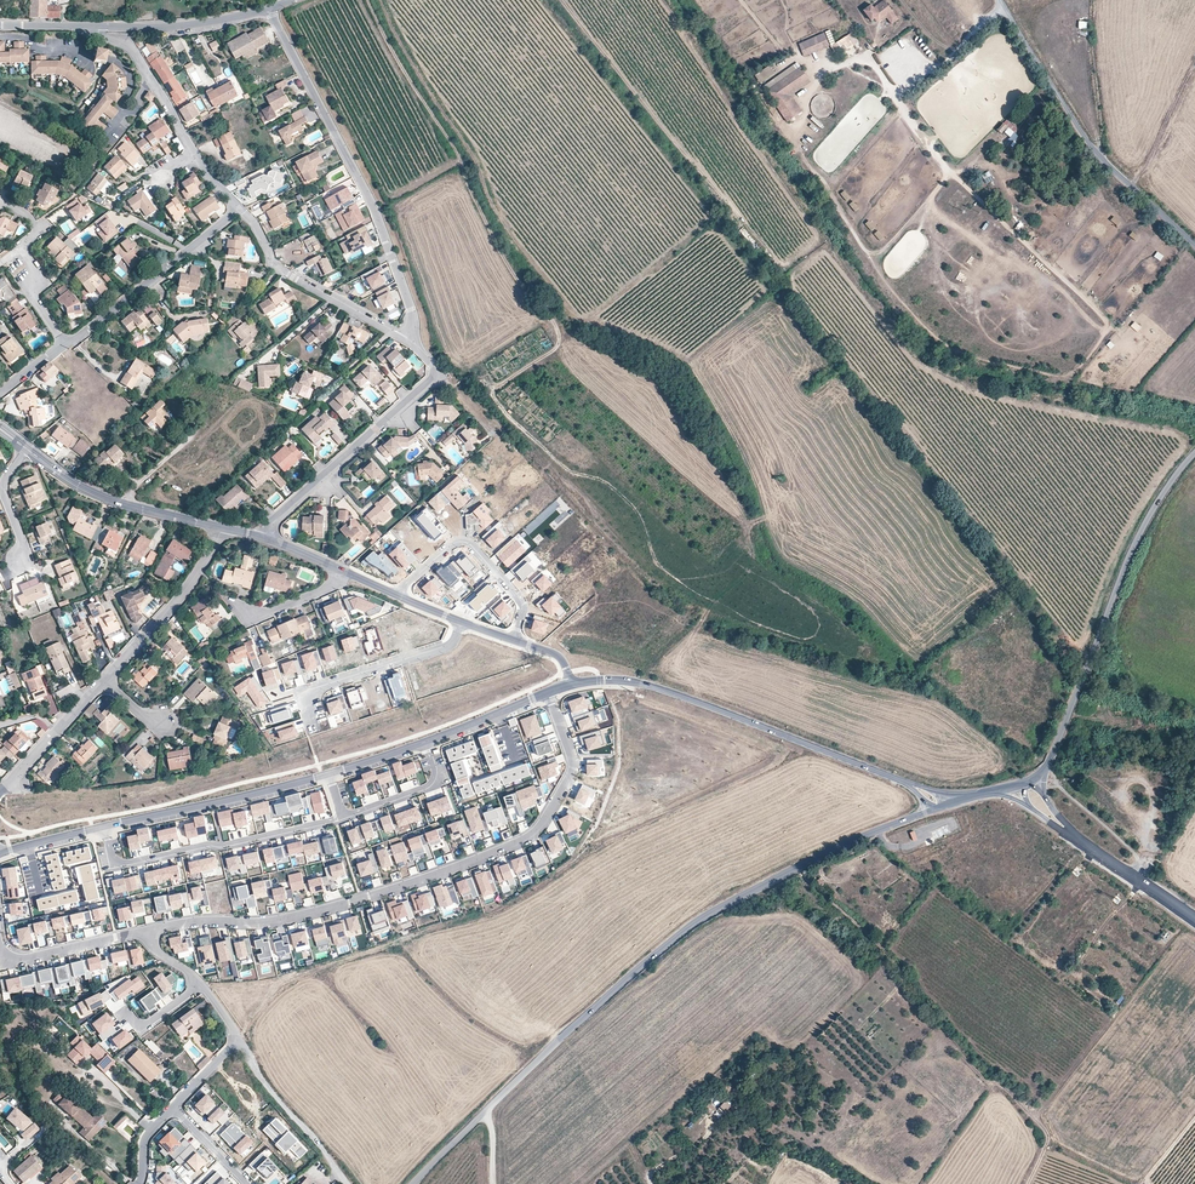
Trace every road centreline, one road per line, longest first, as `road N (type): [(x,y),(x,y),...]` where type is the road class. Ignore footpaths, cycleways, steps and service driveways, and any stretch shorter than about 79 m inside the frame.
road 1 (track): [(974,197),(1104,318),(1106,333),(1071,375),(964,355),(930,332),(891,290),(807,164),(794,137),(805,119)]
road 2 (residential): [(150,931),(200,921),(273,922),(426,878),(531,837),(572,773),(548,693)]
road 3 (tertiary): [(921,814),(692,924),(482,1114)]
road 4 (track): [(368,0),(452,143),(508,265),(556,326),(555,351),(498,386)]
road 5 (residential): [(267,8),(374,210),(412,317),(404,340)]
road 6 (tertiary): [(1194,453),(1135,543),(1047,766),(1033,779)]
road 7 (tertiary): [(576,684),(638,681),(904,782)]
road 8 (unclassified): [(1001,0),(1090,145),(1194,245)]
road 9 (residential): [(265,538),(275,520),(432,380),(431,364),(404,340)]
road 10 (residential): [(104,827),(113,860),(122,863),(345,817)]
road 11 (residential): [(104,827),(331,775)]
road 12 (residential): [(64,343),(241,207)]
road 13 (residential): [(404,340),(274,265),(241,207)]
road 14 (tertiary): [(28,450),(106,498),(220,528)]
road 15 (residential): [(515,640),(522,603),(463,542),(397,595)]
road 16 (residential): [(309,718),(306,704),(316,687),(450,645),(459,621)]
road 17 (residential): [(104,681),(188,587),(220,528)]
road 18 (unclassified): [(238,1038),(271,1094),(347,1183)]
road 19 (residential): [(64,343),(34,298),(32,264),(21,247),(39,228),(0,201)]
road 20 (tertiary): [(98,26),(152,27),(267,8)]
road 21 (residential): [(196,153),(137,54),(100,35),(98,26)]
road 22 (residential): [(150,931),(16,960),(0,944)]
road 23 (residential): [(345,817),(429,785),(434,770),(423,743)]
road 24 (residential): [(423,743),(548,693)]
road 25 (track): [(1130,185),(1194,68)]
road 26 (tertiary): [(1090,847),(1194,921)]
road 27 (residential): [(28,450),(3,486),(24,545),(14,562)]
road 28 (residential): [(342,570),(329,587),(270,613),(251,616),(234,606)]

